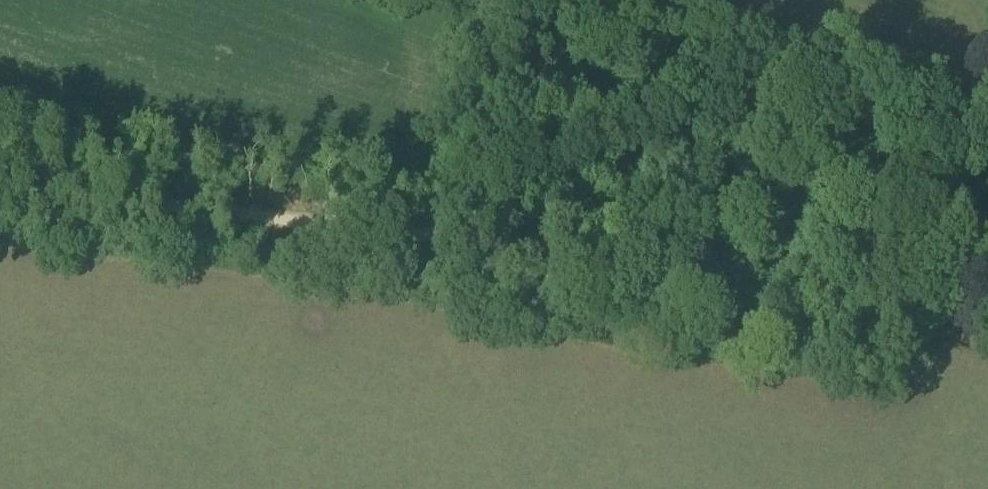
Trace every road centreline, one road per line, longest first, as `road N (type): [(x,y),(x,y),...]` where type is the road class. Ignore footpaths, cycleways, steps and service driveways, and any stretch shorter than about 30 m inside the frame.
road 1 (track): [(987,289),(0,187)]
road 2 (track): [(554,0),(913,124),(987,116)]
road 3 (track): [(517,0),(501,73),(443,236)]

